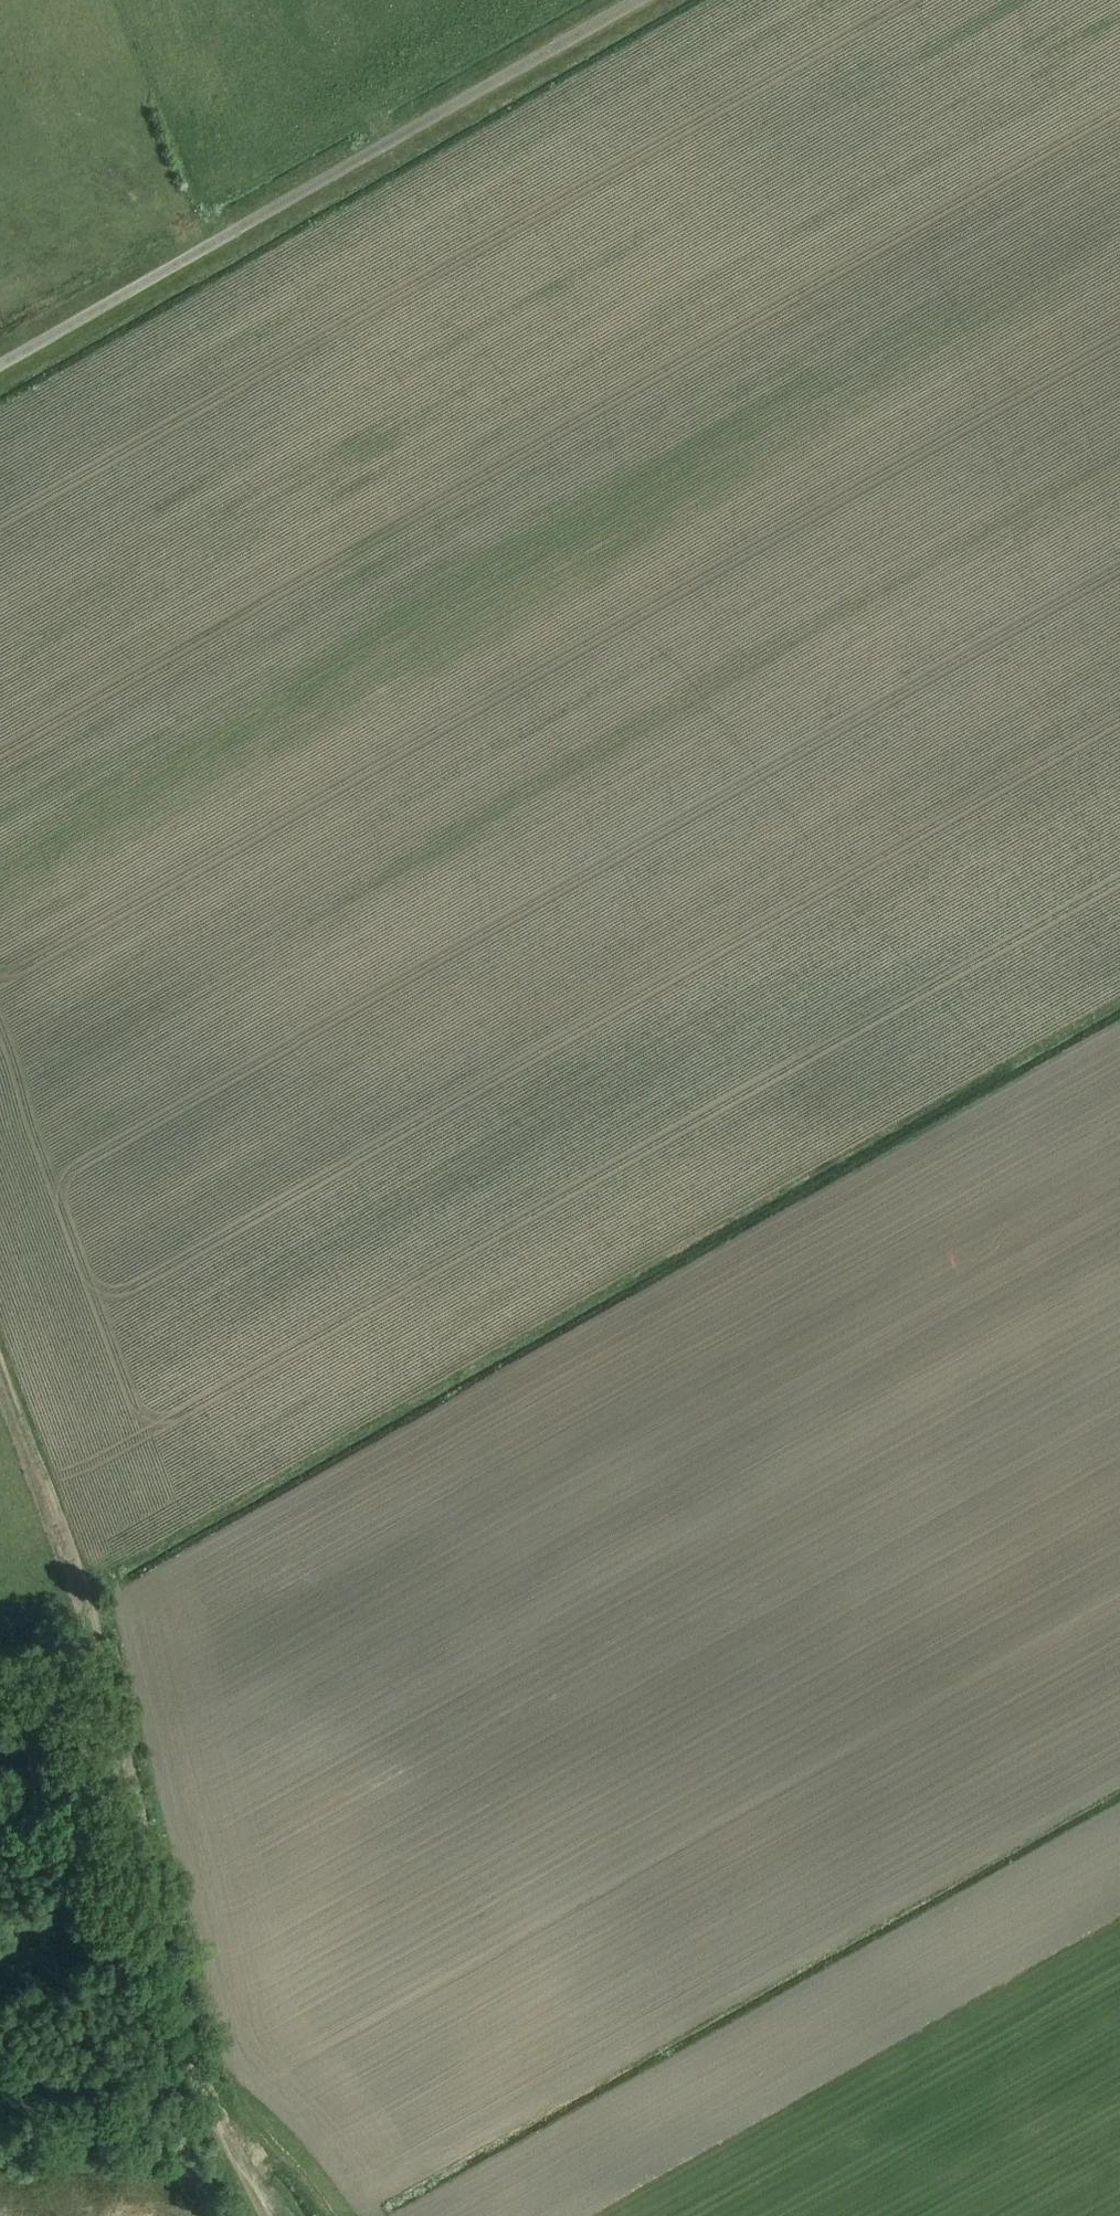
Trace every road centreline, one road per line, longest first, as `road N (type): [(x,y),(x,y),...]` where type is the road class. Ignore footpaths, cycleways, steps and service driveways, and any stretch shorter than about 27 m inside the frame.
road 1 (track): [(210,2113),(85,1606),(0,1367)]
road 2 (unclassified): [(0,364),(637,0)]

